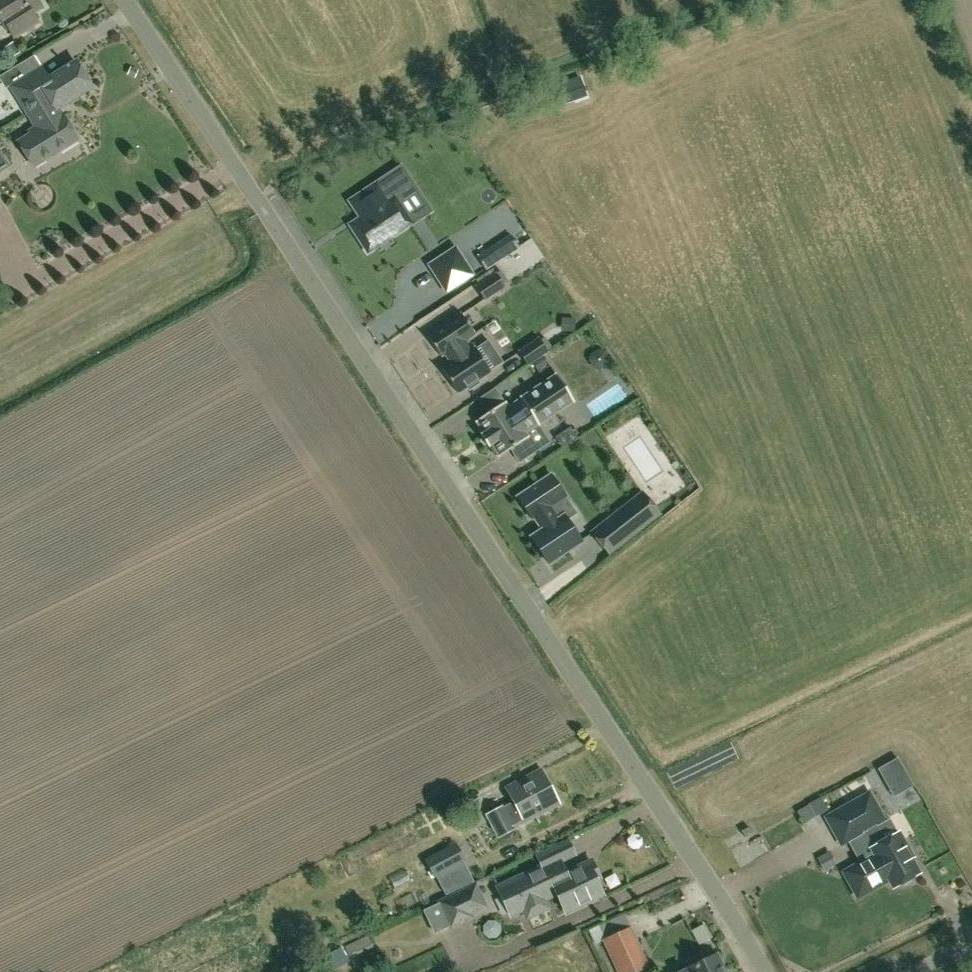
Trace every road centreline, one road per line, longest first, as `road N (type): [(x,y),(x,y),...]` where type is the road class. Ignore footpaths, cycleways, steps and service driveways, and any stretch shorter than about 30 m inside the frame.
road 1 (unclassified): [(763,971),(636,766),(126,0)]

